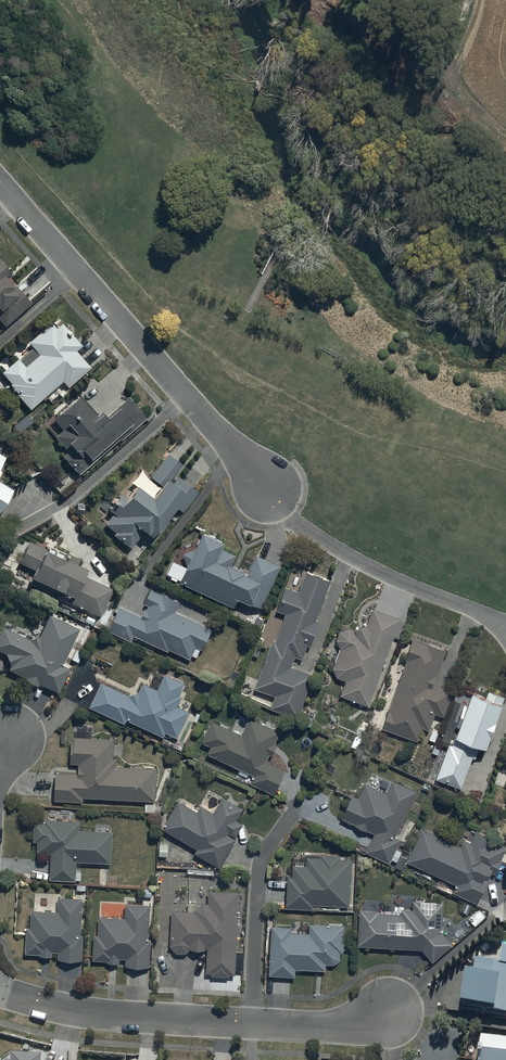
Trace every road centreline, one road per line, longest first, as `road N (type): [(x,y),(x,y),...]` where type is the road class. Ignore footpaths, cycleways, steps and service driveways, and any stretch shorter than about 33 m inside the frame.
road 1 (residential): [(0,188),(265,488)]
road 2 (residential): [(0,990),(132,1018),(323,1027),(391,1011)]
road 3 (residential): [(265,488),(298,525),(340,551),(505,629)]

